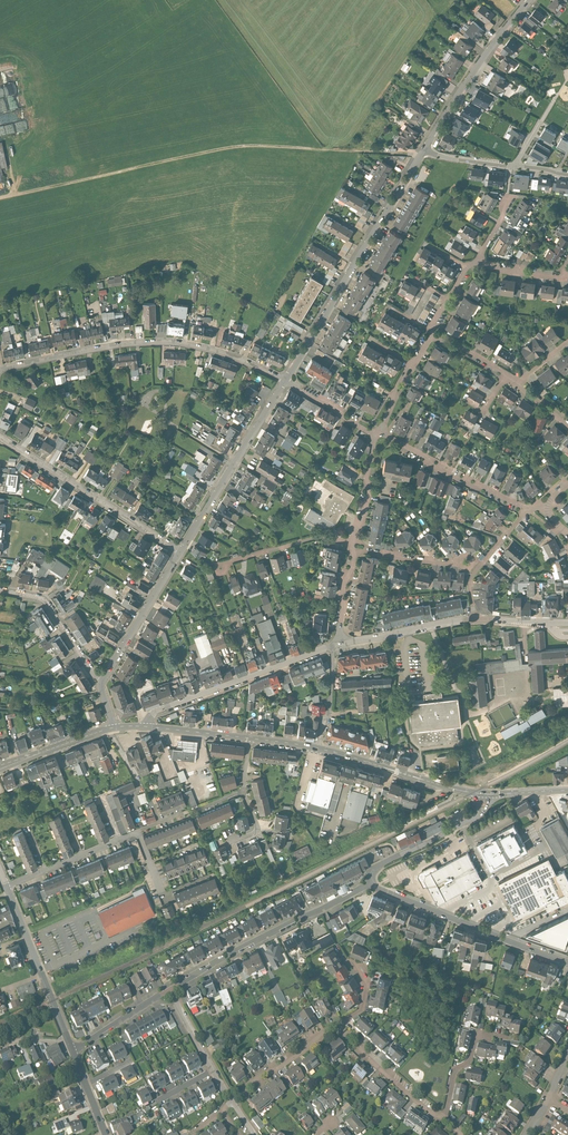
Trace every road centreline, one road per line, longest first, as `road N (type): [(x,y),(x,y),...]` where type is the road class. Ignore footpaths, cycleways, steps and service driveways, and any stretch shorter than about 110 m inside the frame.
road 1 (track): [(422,154),(243,146),(0,198)]
road 2 (residential): [(284,380),(228,355),(167,343),(0,371)]
road 3 (residential): [(284,380),(422,154)]
road 4 (residential): [(170,989),(367,885)]
road 5 (residential): [(567,962),(367,885)]
road 6 (residential): [(180,551),(0,438)]
road 7 (residential): [(5,885),(138,832),(163,895)]
road 8 (residential): [(335,644),(155,710),(148,726)]
road 9 (residential): [(180,551),(284,380)]
road 10 (residential): [(422,154),(529,0)]
road 11 (secondary): [(318,748),(484,794)]
road 12 (residential): [(376,433),(526,508)]
road 13 (tertiary): [(68,1039),(5,885)]
road 14 (residential): [(367,885),(372,869),(475,816),(484,794)]
road 15 (residential): [(103,678),(180,551)]
road 16 (residential): [(476,618),(335,644)]
road 17 (residential): [(0,590),(47,603),(103,678)]
road 18 (residential): [(441,1116),(333,1029)]
road 19 (residential): [(226,563),(317,536),(353,550)]
road 20 (residential): [(353,550),(480,564)]
road 21 (residential): [(333,1029),(231,1104)]
road 22 (secondary): [(0,768),(115,727)]

